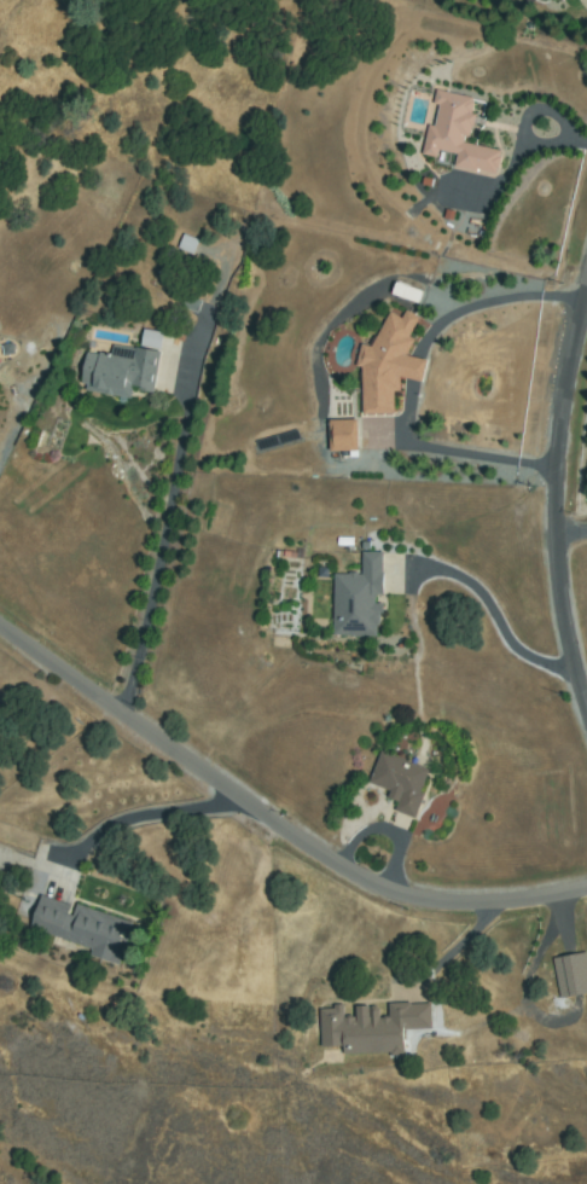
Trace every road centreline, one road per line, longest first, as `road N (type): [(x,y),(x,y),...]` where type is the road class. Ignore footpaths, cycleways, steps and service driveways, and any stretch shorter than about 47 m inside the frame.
road 1 (residential): [(0,630),(374,888),(441,905),(586,890)]
road 2 (residential): [(586,713),(552,539),(553,463),(586,275)]

